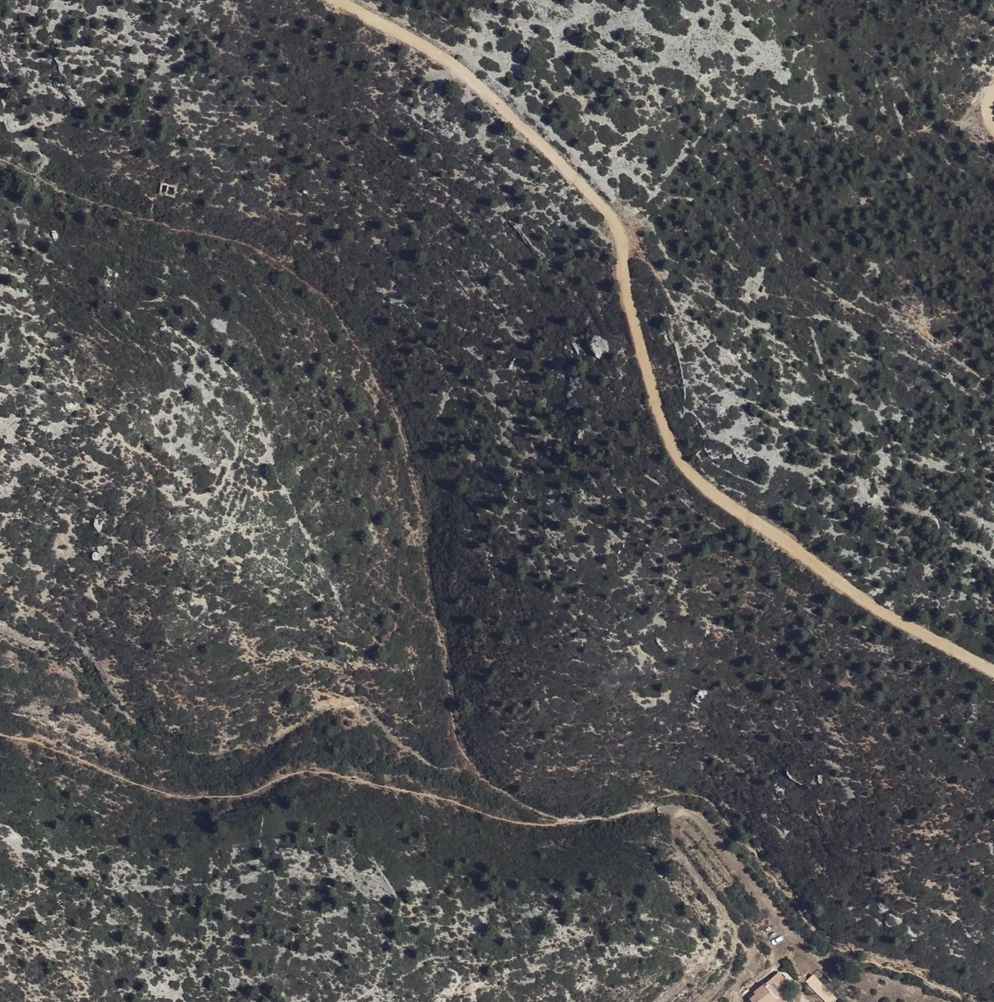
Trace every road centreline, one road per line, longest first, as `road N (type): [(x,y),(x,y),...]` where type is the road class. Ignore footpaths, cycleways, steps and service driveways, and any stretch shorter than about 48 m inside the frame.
road 1 (track): [(993,671),(878,611),(687,472),(648,382),(608,208),(475,79),(338,0)]
road 2 (track): [(0,158),(337,299),(426,548),(463,767),(513,802),(570,824)]
road 3 (track): [(0,736),(184,796),(232,797),(313,769),(526,827),(683,810),(703,819),(803,947),(844,984),(849,1001)]

